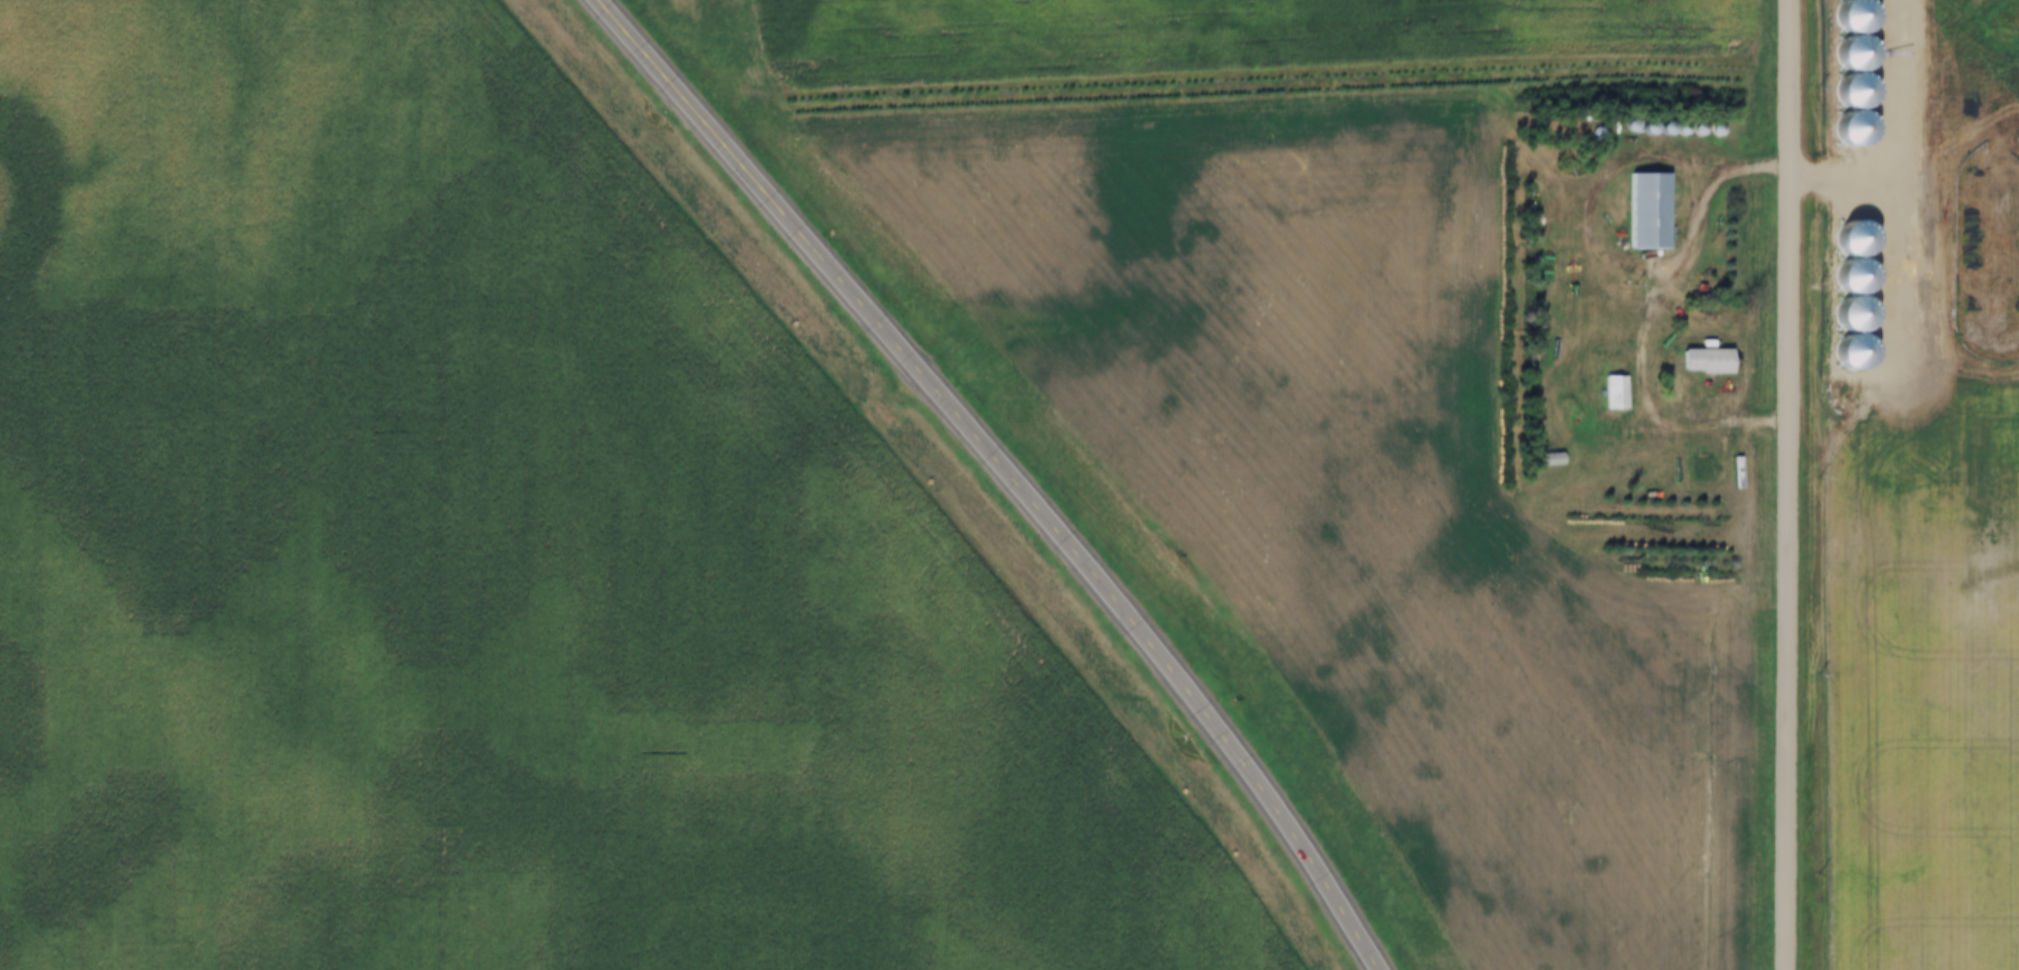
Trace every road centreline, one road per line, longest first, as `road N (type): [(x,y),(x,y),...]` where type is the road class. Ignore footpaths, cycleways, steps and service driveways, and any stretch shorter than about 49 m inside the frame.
road 1 (primary): [(603,0),(1090,562),(1356,920),(1382,969)]
road 2 (residential): [(1798,0),(1792,969)]

